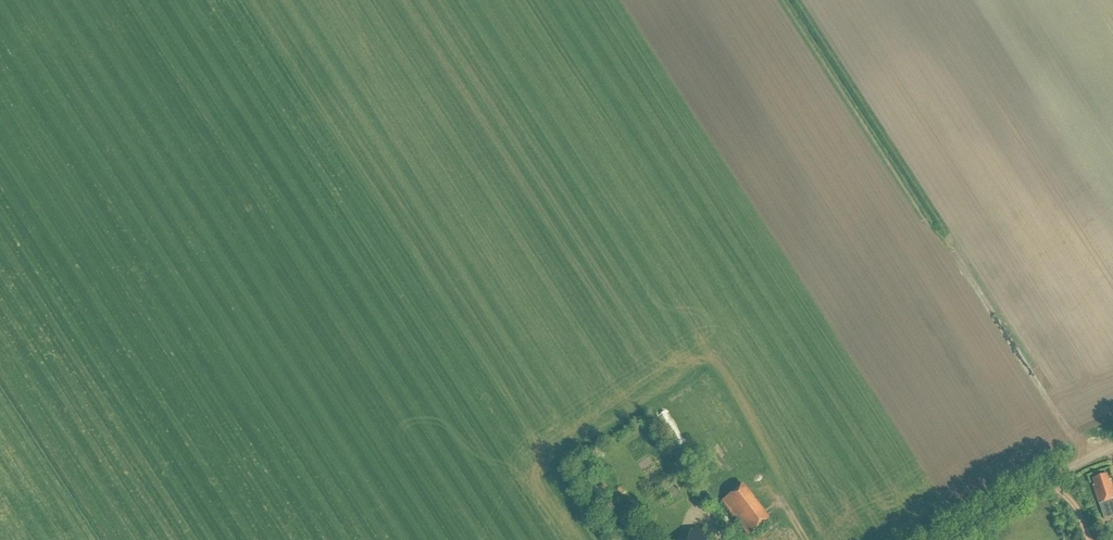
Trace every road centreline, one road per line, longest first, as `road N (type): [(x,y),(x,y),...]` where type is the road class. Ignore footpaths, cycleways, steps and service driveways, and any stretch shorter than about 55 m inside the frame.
road 1 (unclassified): [(952,539),(1112,449)]

